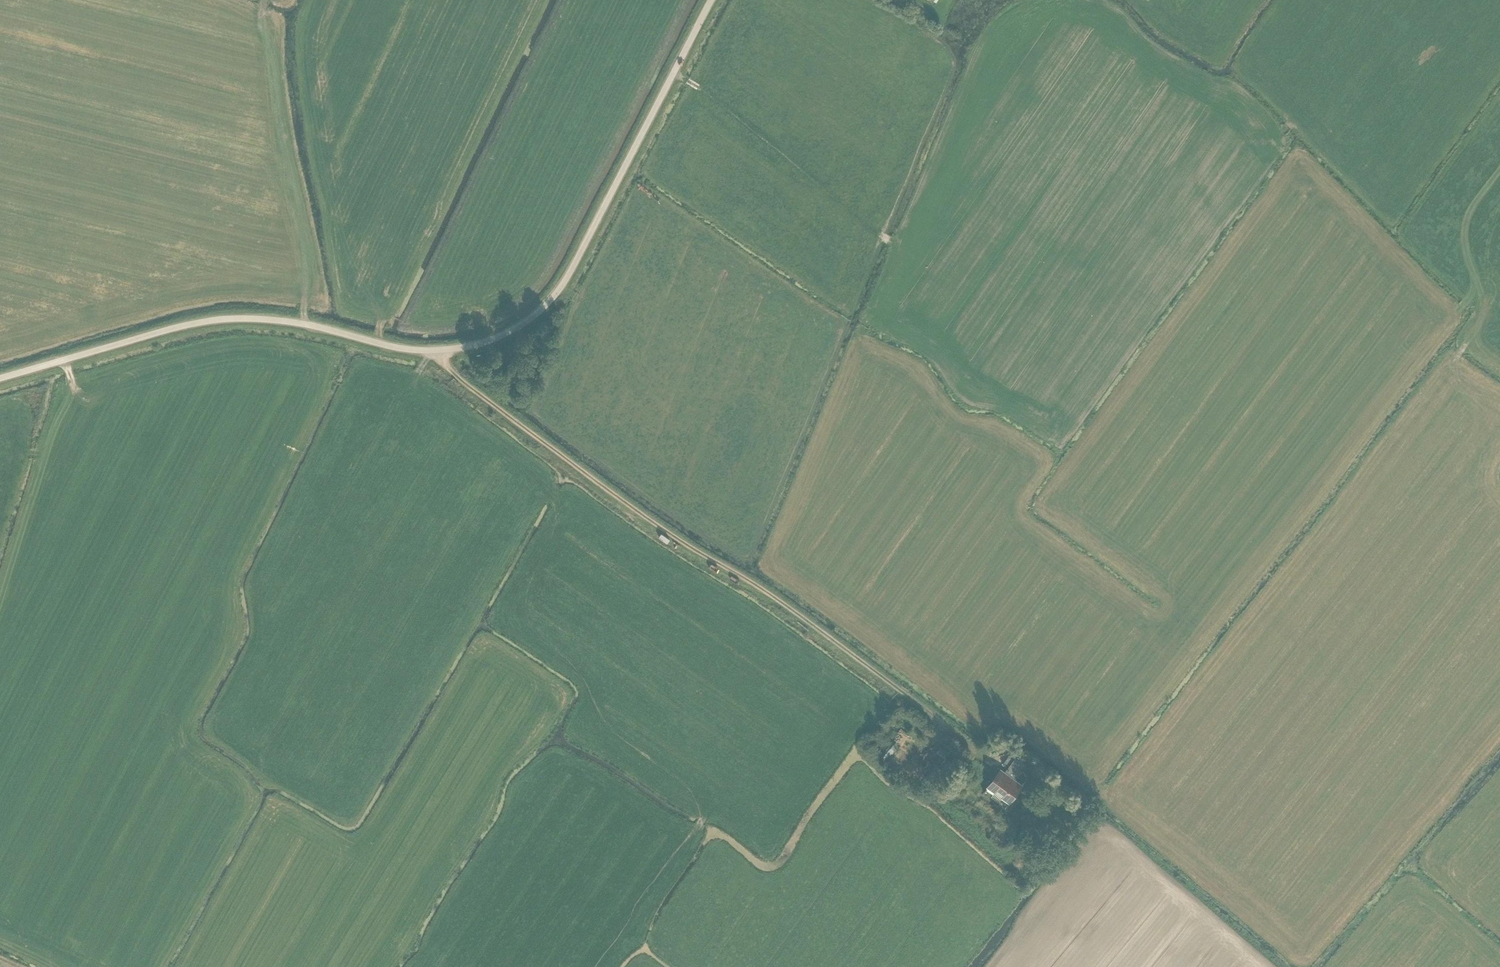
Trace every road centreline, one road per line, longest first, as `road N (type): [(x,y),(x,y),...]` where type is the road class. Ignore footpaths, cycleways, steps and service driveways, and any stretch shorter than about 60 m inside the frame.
road 1 (unclassified): [(0,381),(226,320),(435,353),(528,325),(571,281),(719,0)]
road 2 (track): [(443,352),(446,368),(483,397),(978,752)]

